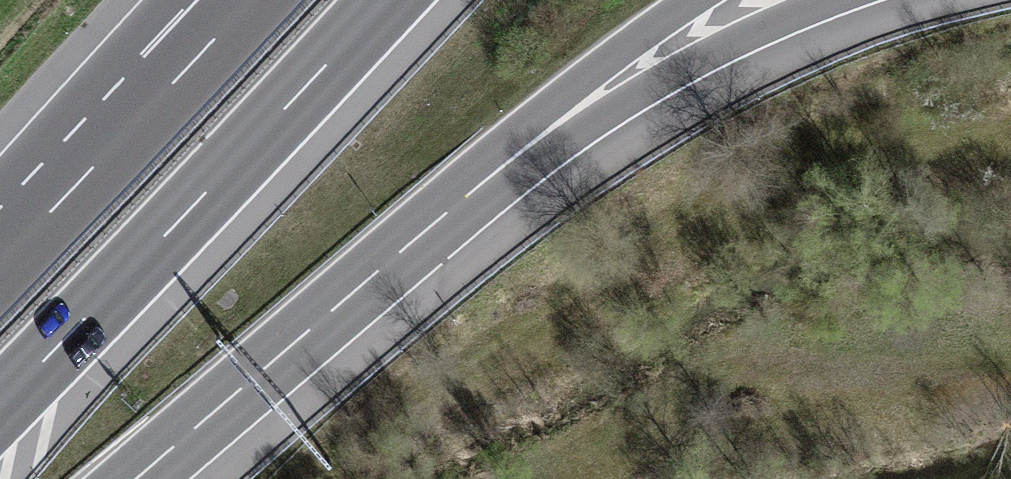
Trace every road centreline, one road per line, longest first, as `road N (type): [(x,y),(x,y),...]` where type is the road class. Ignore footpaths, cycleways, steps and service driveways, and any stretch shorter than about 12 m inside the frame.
road 1 (motorway): [(0,410),(391,0)]
road 2 (motorway): [(140,478),(470,197)]
road 3 (motorway): [(470,197),(696,60),(836,0)]
road 4 (motorway): [(249,0),(0,262)]
road 5 (motorway): [(470,197),(714,0)]

